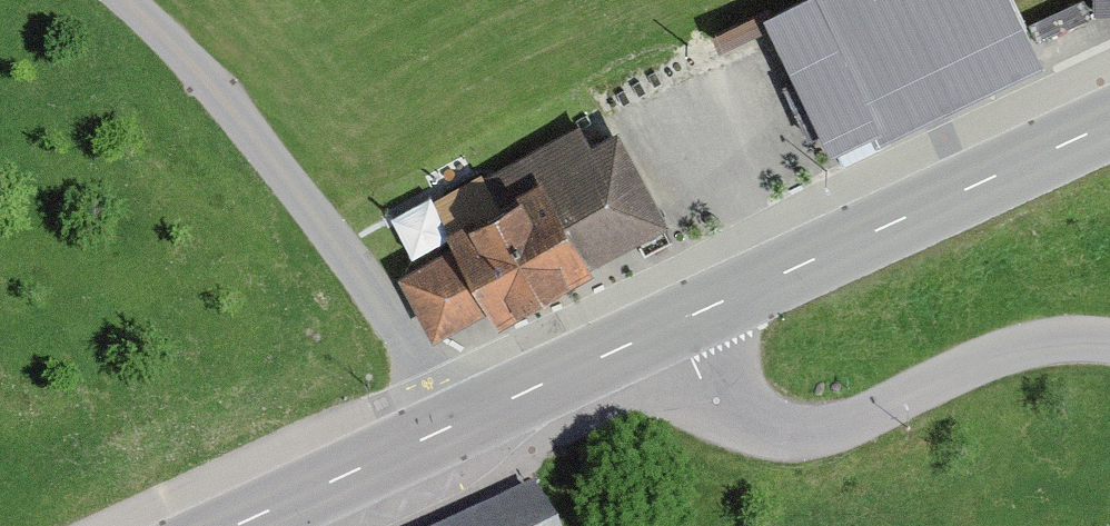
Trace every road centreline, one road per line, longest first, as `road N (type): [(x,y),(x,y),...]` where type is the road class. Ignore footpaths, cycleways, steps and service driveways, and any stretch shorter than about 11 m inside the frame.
road 1 (unclassified): [(112,0),(219,100),(467,421)]
road 2 (unclassified): [(675,324),(716,391),(744,414),(785,426),(825,426),(866,413),(996,351),(1067,336),(1109,339)]
road 3 (primary): [(1109,123),(675,324)]
road 4 (primary): [(467,421),(239,525)]
road 5 (primary): [(675,324),(467,421)]

